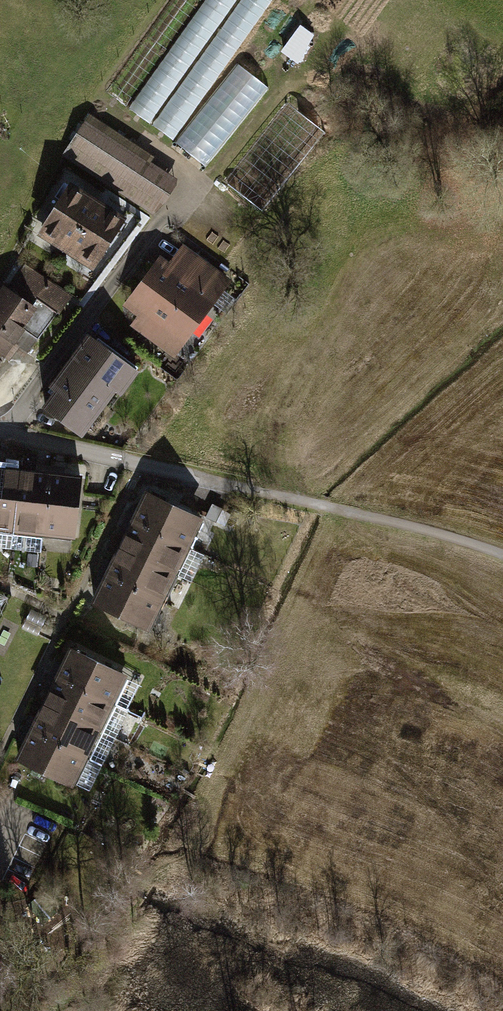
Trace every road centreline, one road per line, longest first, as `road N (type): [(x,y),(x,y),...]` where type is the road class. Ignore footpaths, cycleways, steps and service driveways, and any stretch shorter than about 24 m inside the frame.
road 1 (residential): [(0,433),(319,507)]
road 2 (track): [(319,507),(502,556)]

